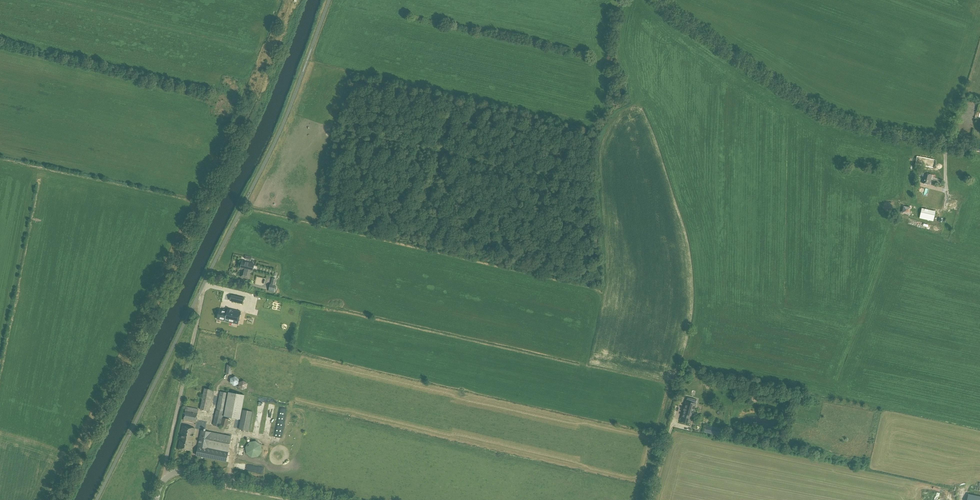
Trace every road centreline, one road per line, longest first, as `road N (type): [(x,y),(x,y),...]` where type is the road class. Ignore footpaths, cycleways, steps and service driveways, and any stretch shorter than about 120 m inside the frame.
road 1 (tertiary): [(979,150),(824,114),(683,23),(663,0)]
road 2 (unclassified): [(169,475),(204,284)]
road 3 (residential): [(331,499),(187,470),(169,475)]

